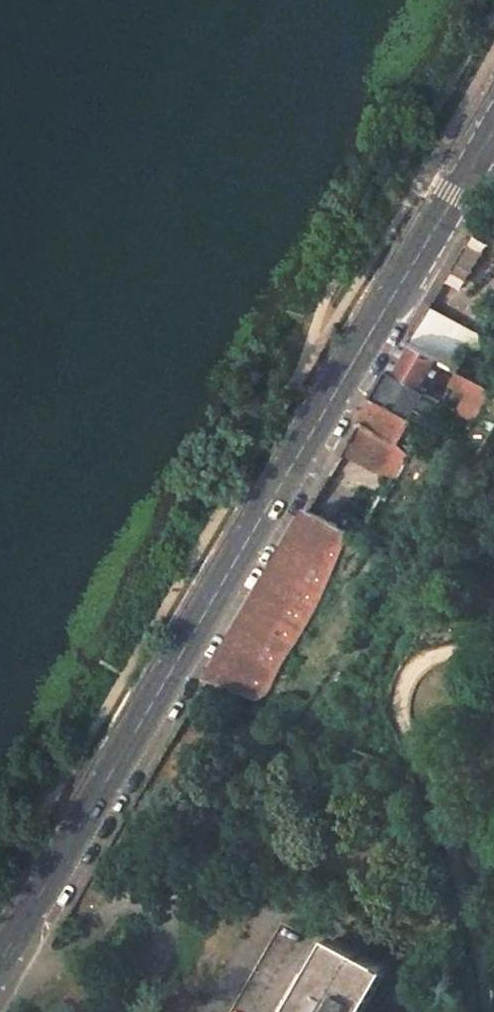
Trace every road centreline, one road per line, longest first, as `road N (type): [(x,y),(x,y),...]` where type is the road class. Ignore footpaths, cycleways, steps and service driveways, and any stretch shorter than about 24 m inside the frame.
road 1 (primary): [(0,958),(493,131)]
road 2 (residential): [(487,1011),(402,703),(411,674),(430,657),(493,659)]

